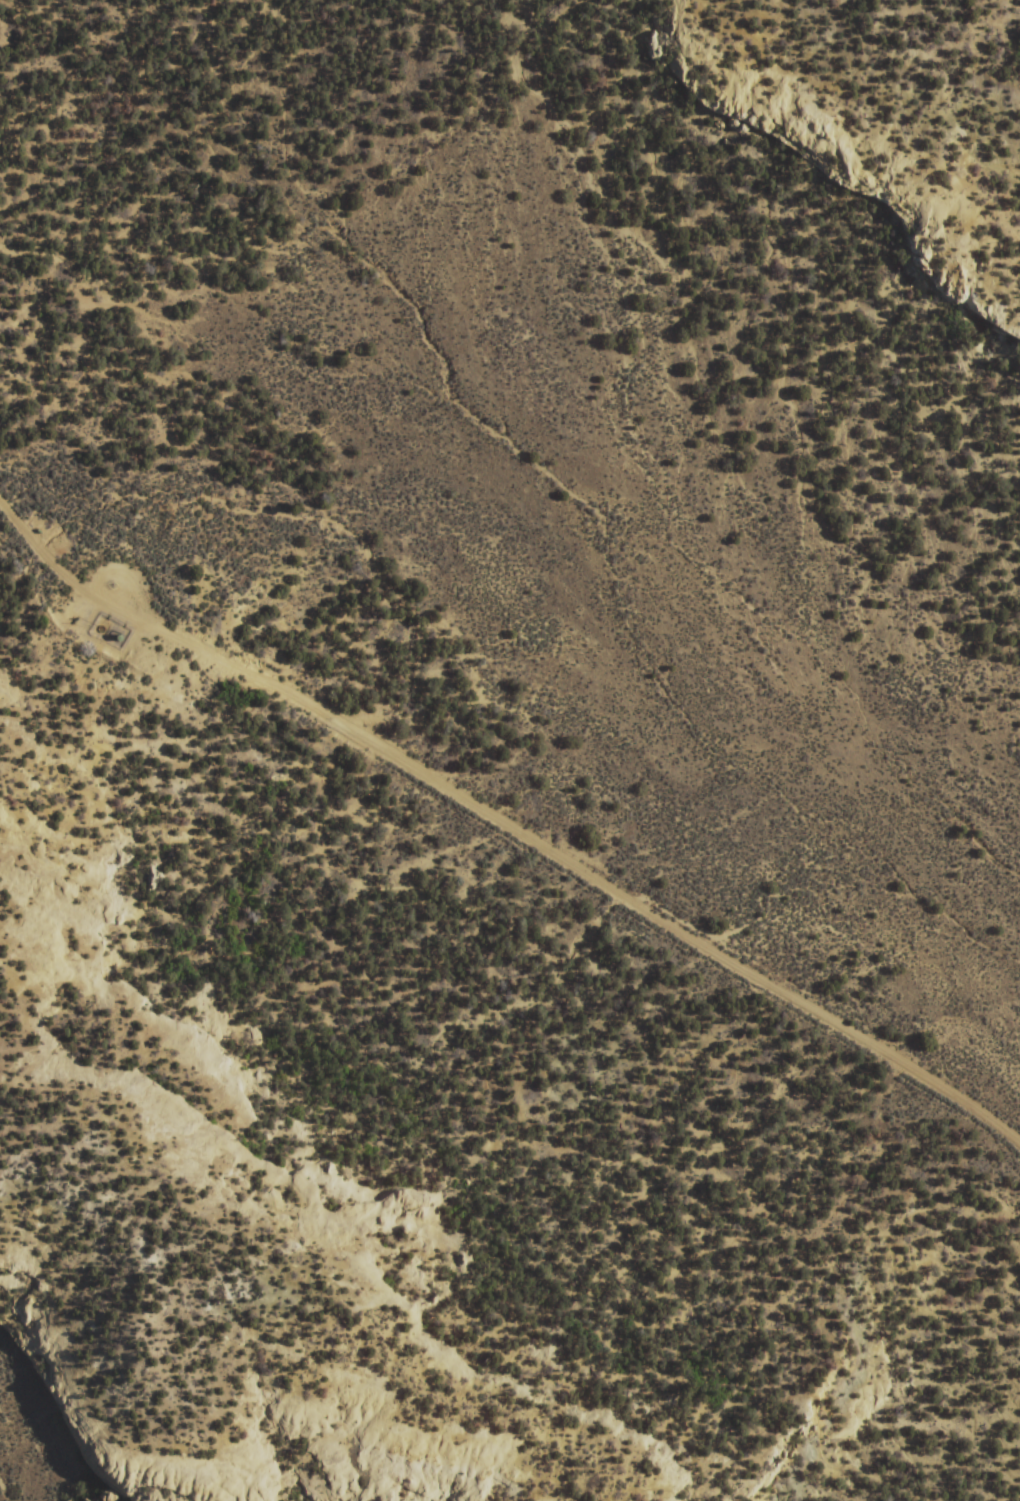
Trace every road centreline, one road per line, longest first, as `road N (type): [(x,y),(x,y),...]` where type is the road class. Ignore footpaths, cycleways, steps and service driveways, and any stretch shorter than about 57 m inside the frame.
road 1 (residential): [(1019,1144),(992,1113),(864,1062),(274,678),(45,587),(0,556)]

